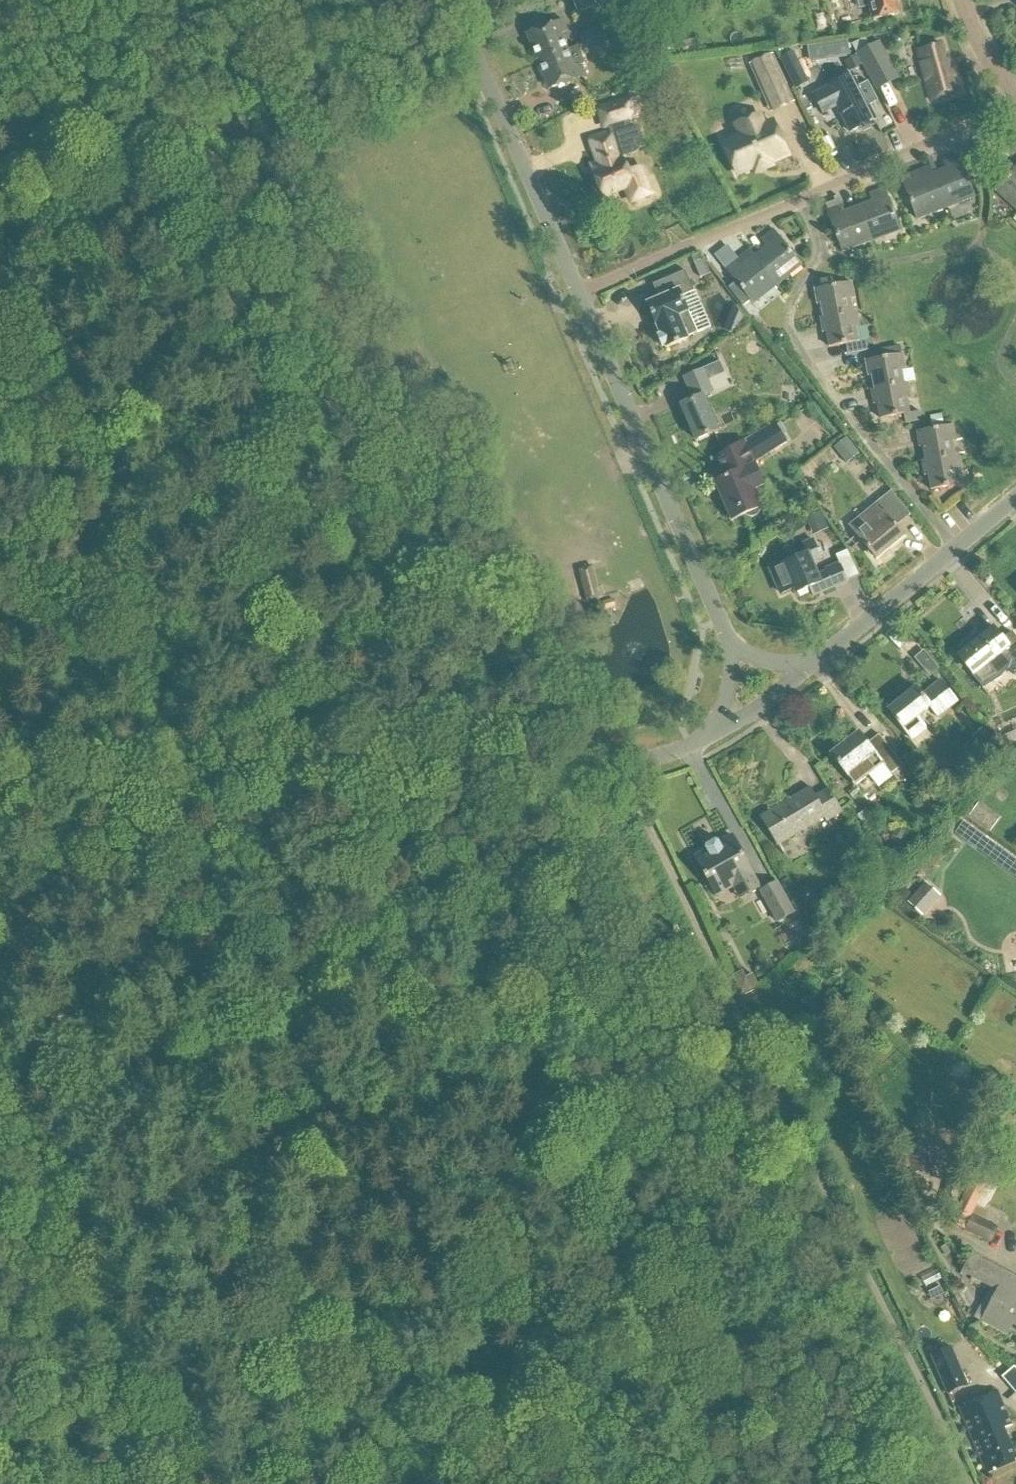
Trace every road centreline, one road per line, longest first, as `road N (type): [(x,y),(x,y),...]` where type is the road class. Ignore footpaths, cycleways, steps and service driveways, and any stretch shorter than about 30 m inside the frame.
road 1 (track): [(0,785),(611,770),(665,755)]
road 2 (residential): [(957,544),(794,341),(792,296),(819,253),(803,198)]
road 3 (residential): [(734,648),(578,293)]
road 4 (residential): [(578,293),(453,0)]
road 5 (residential): [(578,293),(803,198)]
road 6 (residential): [(803,198),(1015,106)]
road 7 (residential): [(804,670),(957,544)]

